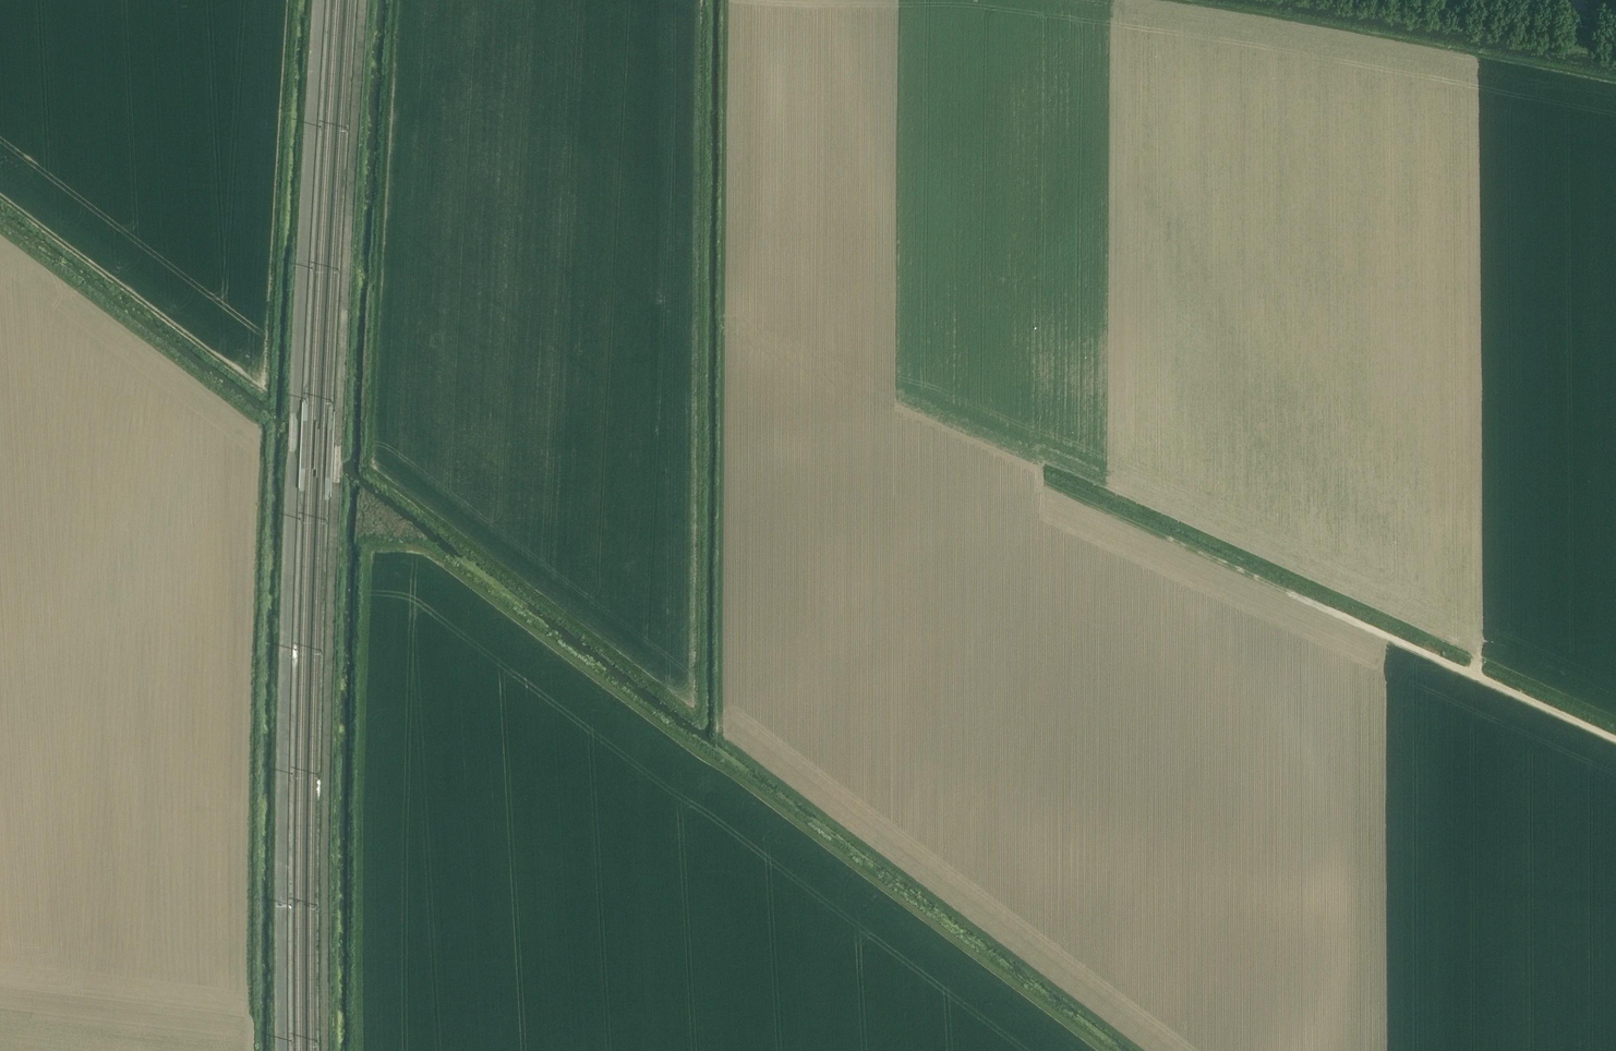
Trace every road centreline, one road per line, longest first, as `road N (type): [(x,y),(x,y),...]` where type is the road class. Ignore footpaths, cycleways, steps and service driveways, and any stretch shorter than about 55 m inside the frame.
road 1 (track): [(971,456),(1615,740)]
road 2 (track): [(337,482),(326,1050)]
road 3 (track): [(365,0),(338,444)]
road 4 (tertiary): [(1615,24),(1495,0)]

